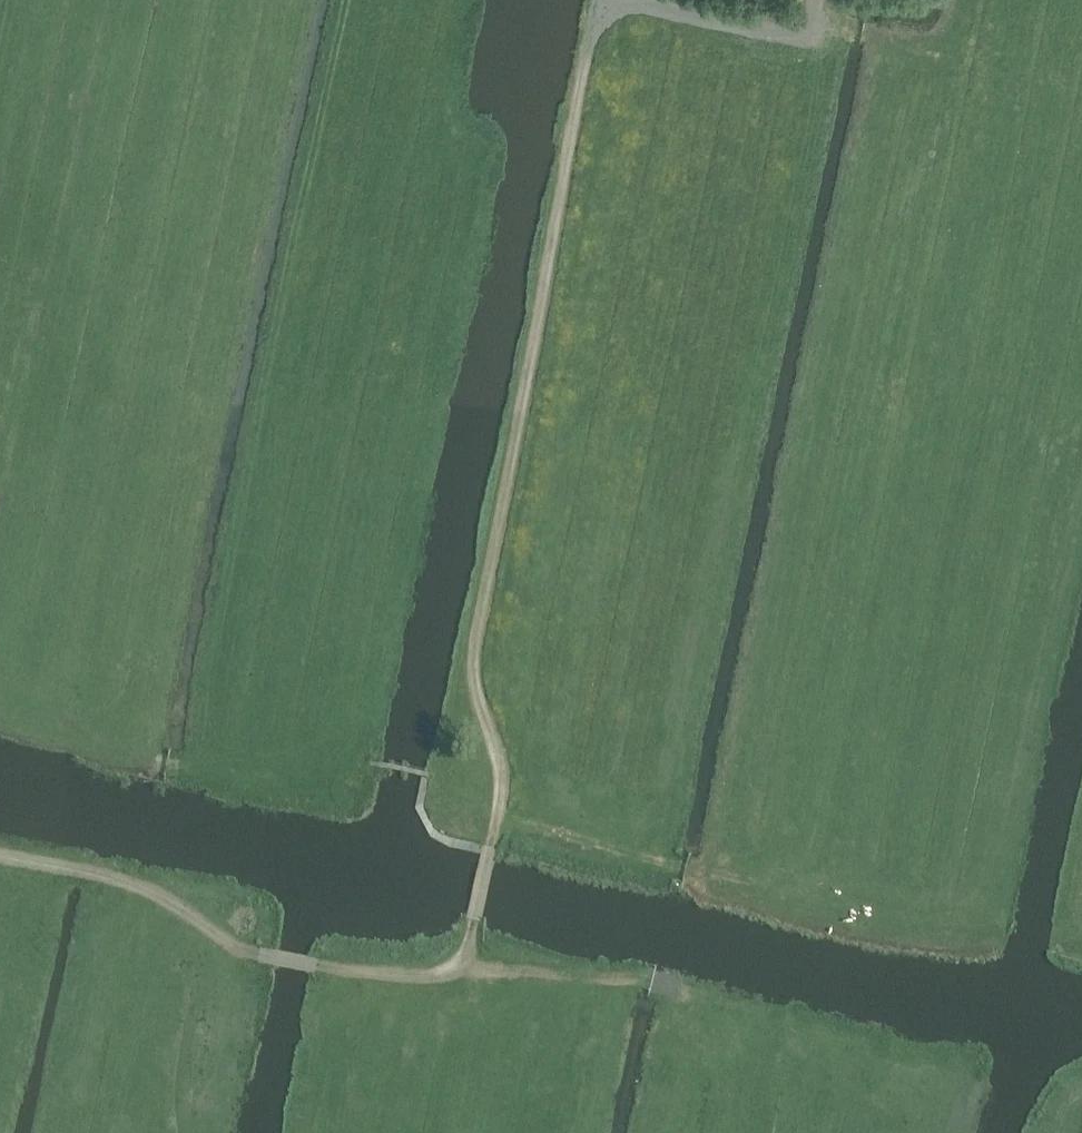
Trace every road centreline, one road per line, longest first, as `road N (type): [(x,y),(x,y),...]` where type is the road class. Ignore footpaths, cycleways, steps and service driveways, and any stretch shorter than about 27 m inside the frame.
road 1 (track): [(0,854),(146,889),(259,958),(322,968),(438,975),(476,923)]
road 2 (track): [(493,807),(716,877)]

